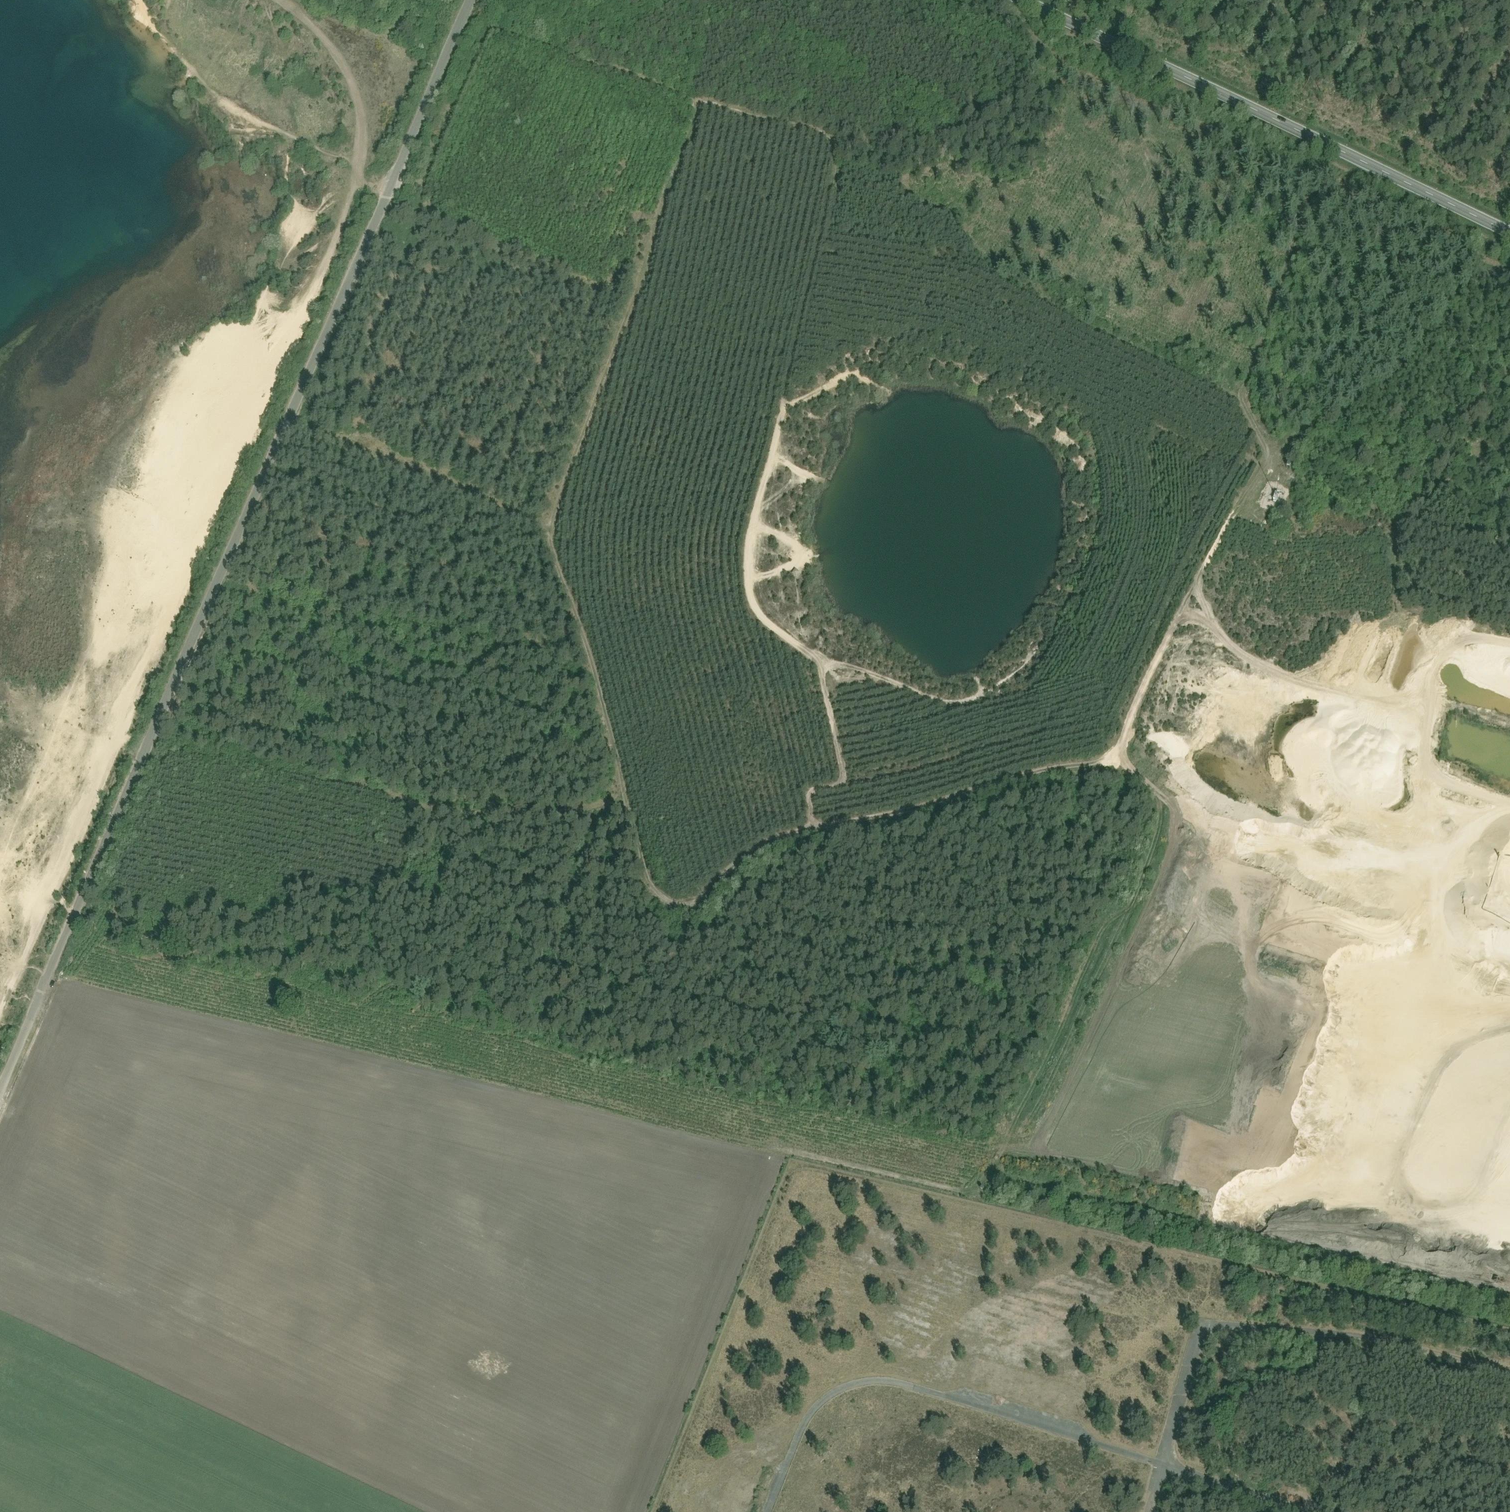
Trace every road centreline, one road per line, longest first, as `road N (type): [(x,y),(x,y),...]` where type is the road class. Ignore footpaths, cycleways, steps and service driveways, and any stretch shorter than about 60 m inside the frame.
road 1 (track): [(0,1089),(475,0)]
road 2 (secondary): [(1509,234),(1028,0)]

